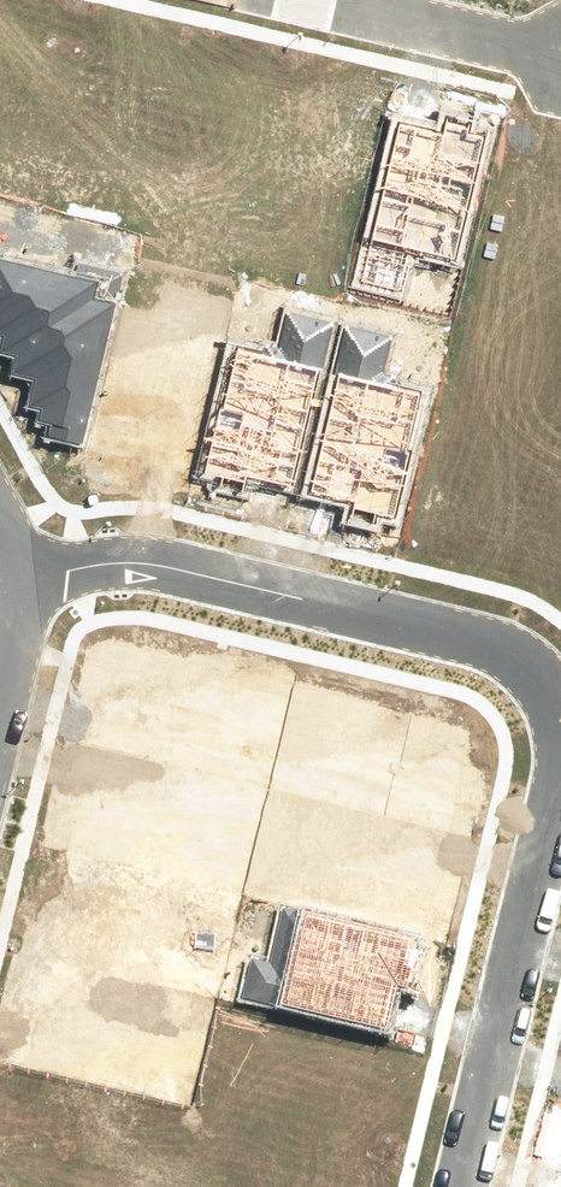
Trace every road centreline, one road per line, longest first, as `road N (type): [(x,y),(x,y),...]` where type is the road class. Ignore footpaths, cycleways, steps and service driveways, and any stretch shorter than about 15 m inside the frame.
road 1 (residential): [(13,575),(135,563),(509,651),(551,684),(560,716)]
road 2 (residential): [(560,725),(556,773),(458,1186)]
road 3 (residential): [(326,0),(511,45)]

